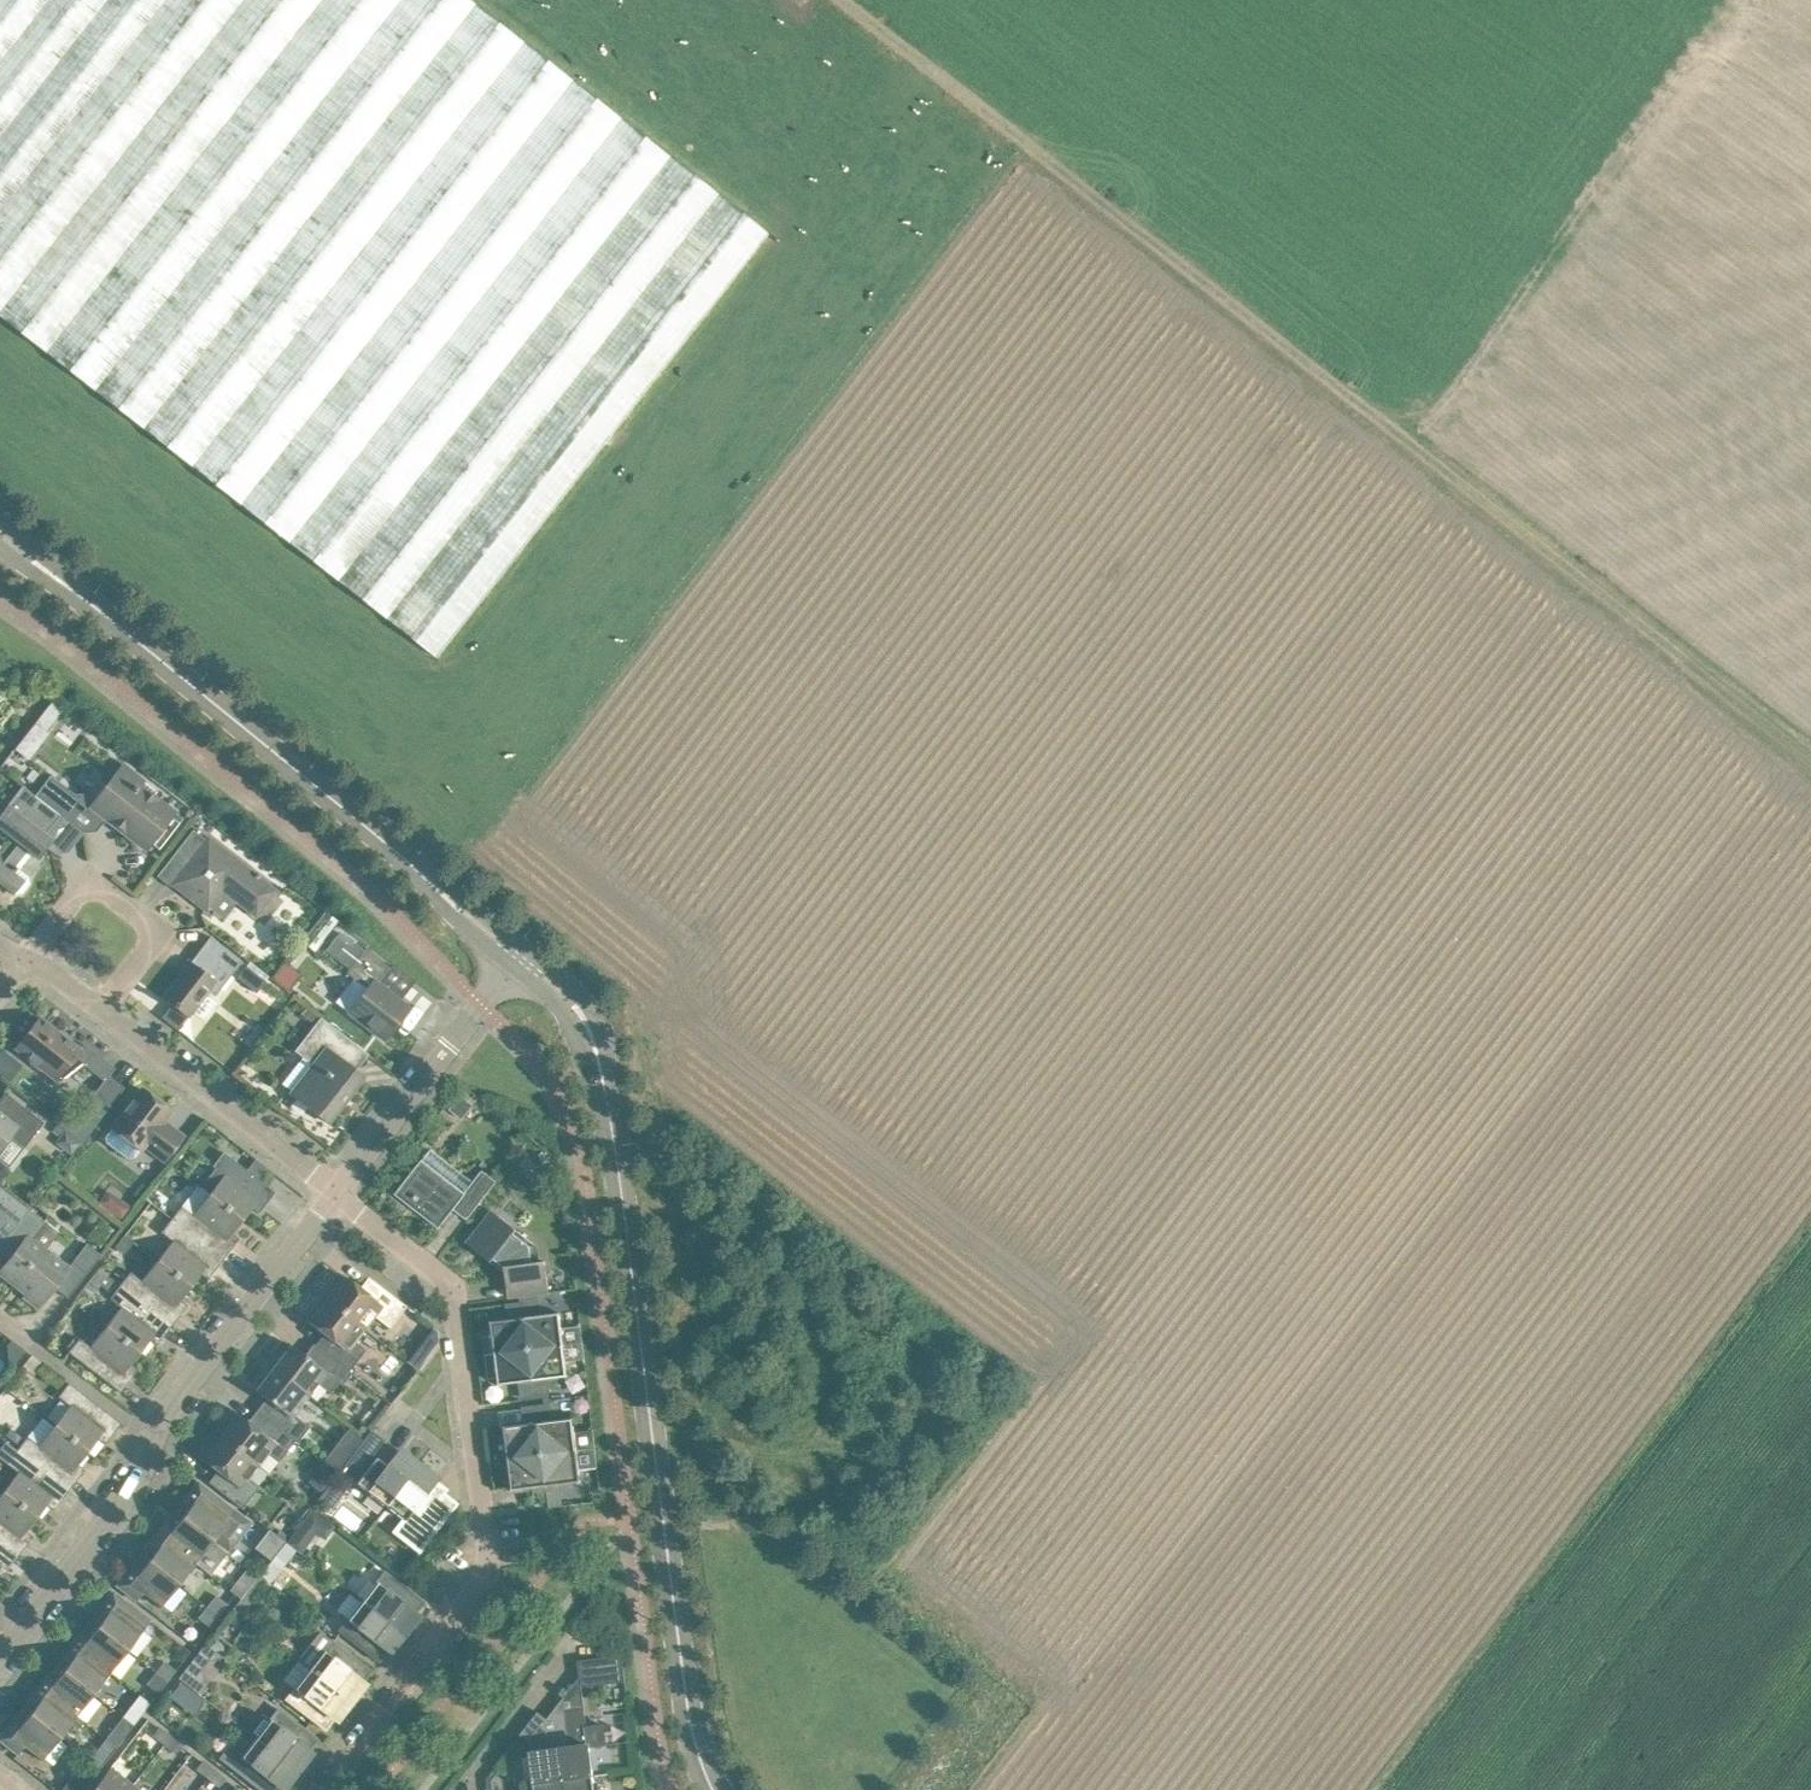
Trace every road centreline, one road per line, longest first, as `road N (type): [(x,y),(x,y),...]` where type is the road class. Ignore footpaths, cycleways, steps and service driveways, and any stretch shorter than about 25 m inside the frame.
road 1 (tertiary): [(713,1789),(696,1743),(677,1632),(598,1058),(569,1001),(520,957)]
road 2 (residential): [(335,1192),(453,1287),(488,1565),(321,1789)]
road 3 (tertiary): [(520,957),(0,535)]
road 4 (residential): [(335,1192),(166,1411),(139,1478),(0,1659)]
road 5 (residential): [(520,957),(335,1192)]
road 6 (residential): [(100,1009),(335,1192)]
road 7 (residential): [(27,960),(76,895),(103,889),(142,918),(149,941),(100,1009)]
road 8 (residential): [(576,1643),(473,1781),(475,1789)]

